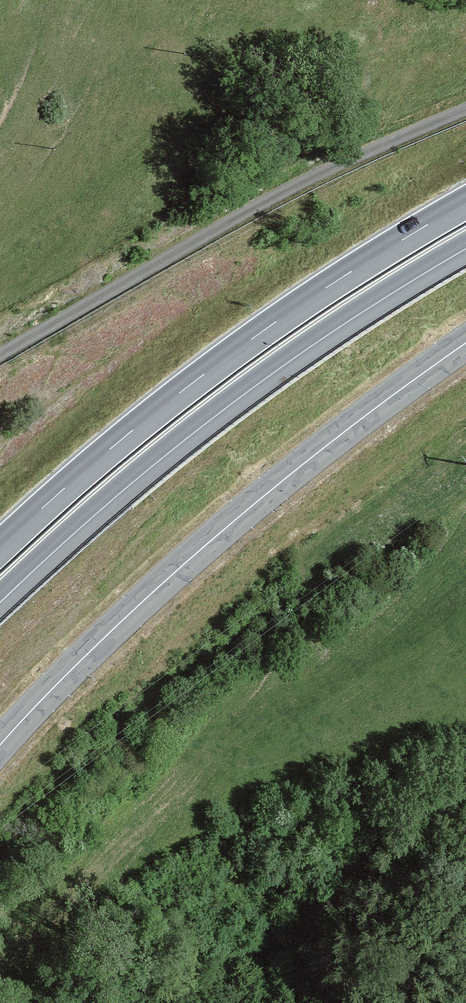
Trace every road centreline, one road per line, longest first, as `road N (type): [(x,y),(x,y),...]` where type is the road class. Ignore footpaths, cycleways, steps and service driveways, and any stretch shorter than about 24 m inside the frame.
road 1 (secondary): [(0,745),(188,561),(465,343)]
road 2 (trunk): [(0,592),(213,408),(465,240)]
road 3 (trunk): [(465,203),(338,280),(192,384),(0,548)]

